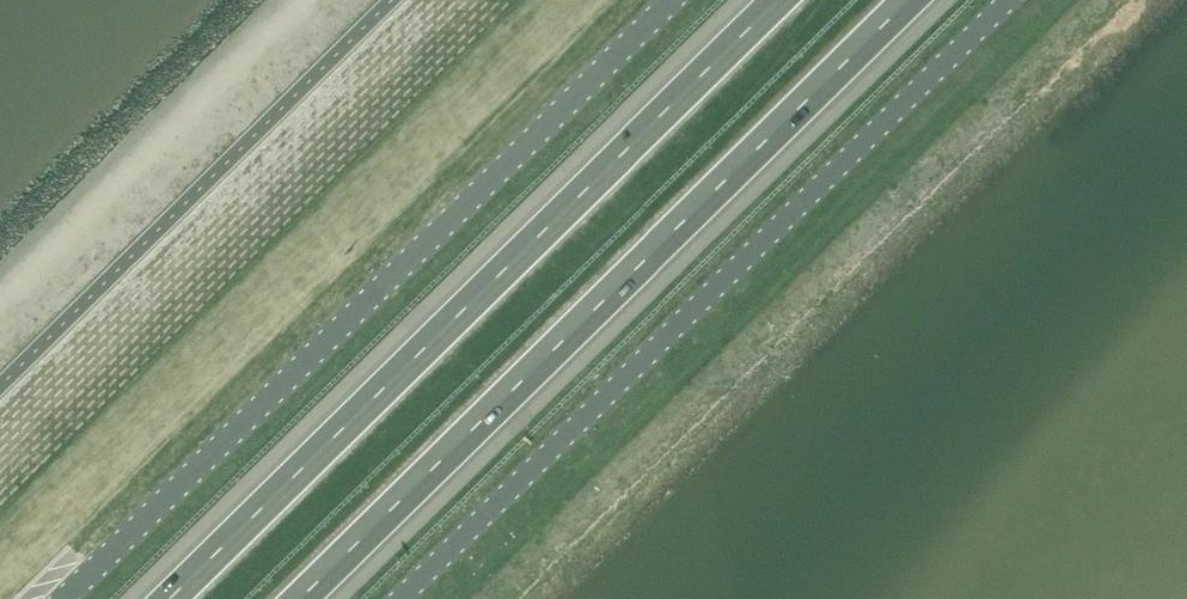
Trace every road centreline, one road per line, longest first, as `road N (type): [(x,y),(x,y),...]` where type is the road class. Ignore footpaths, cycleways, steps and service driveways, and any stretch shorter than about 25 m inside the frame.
road 1 (motorway): [(303,598),(915,0)]
road 2 (unclassified): [(60,598),(671,0)]
road 3 (motorway): [(779,0),(169,598)]
road 4 (unclassified): [(396,598),(1004,0)]

